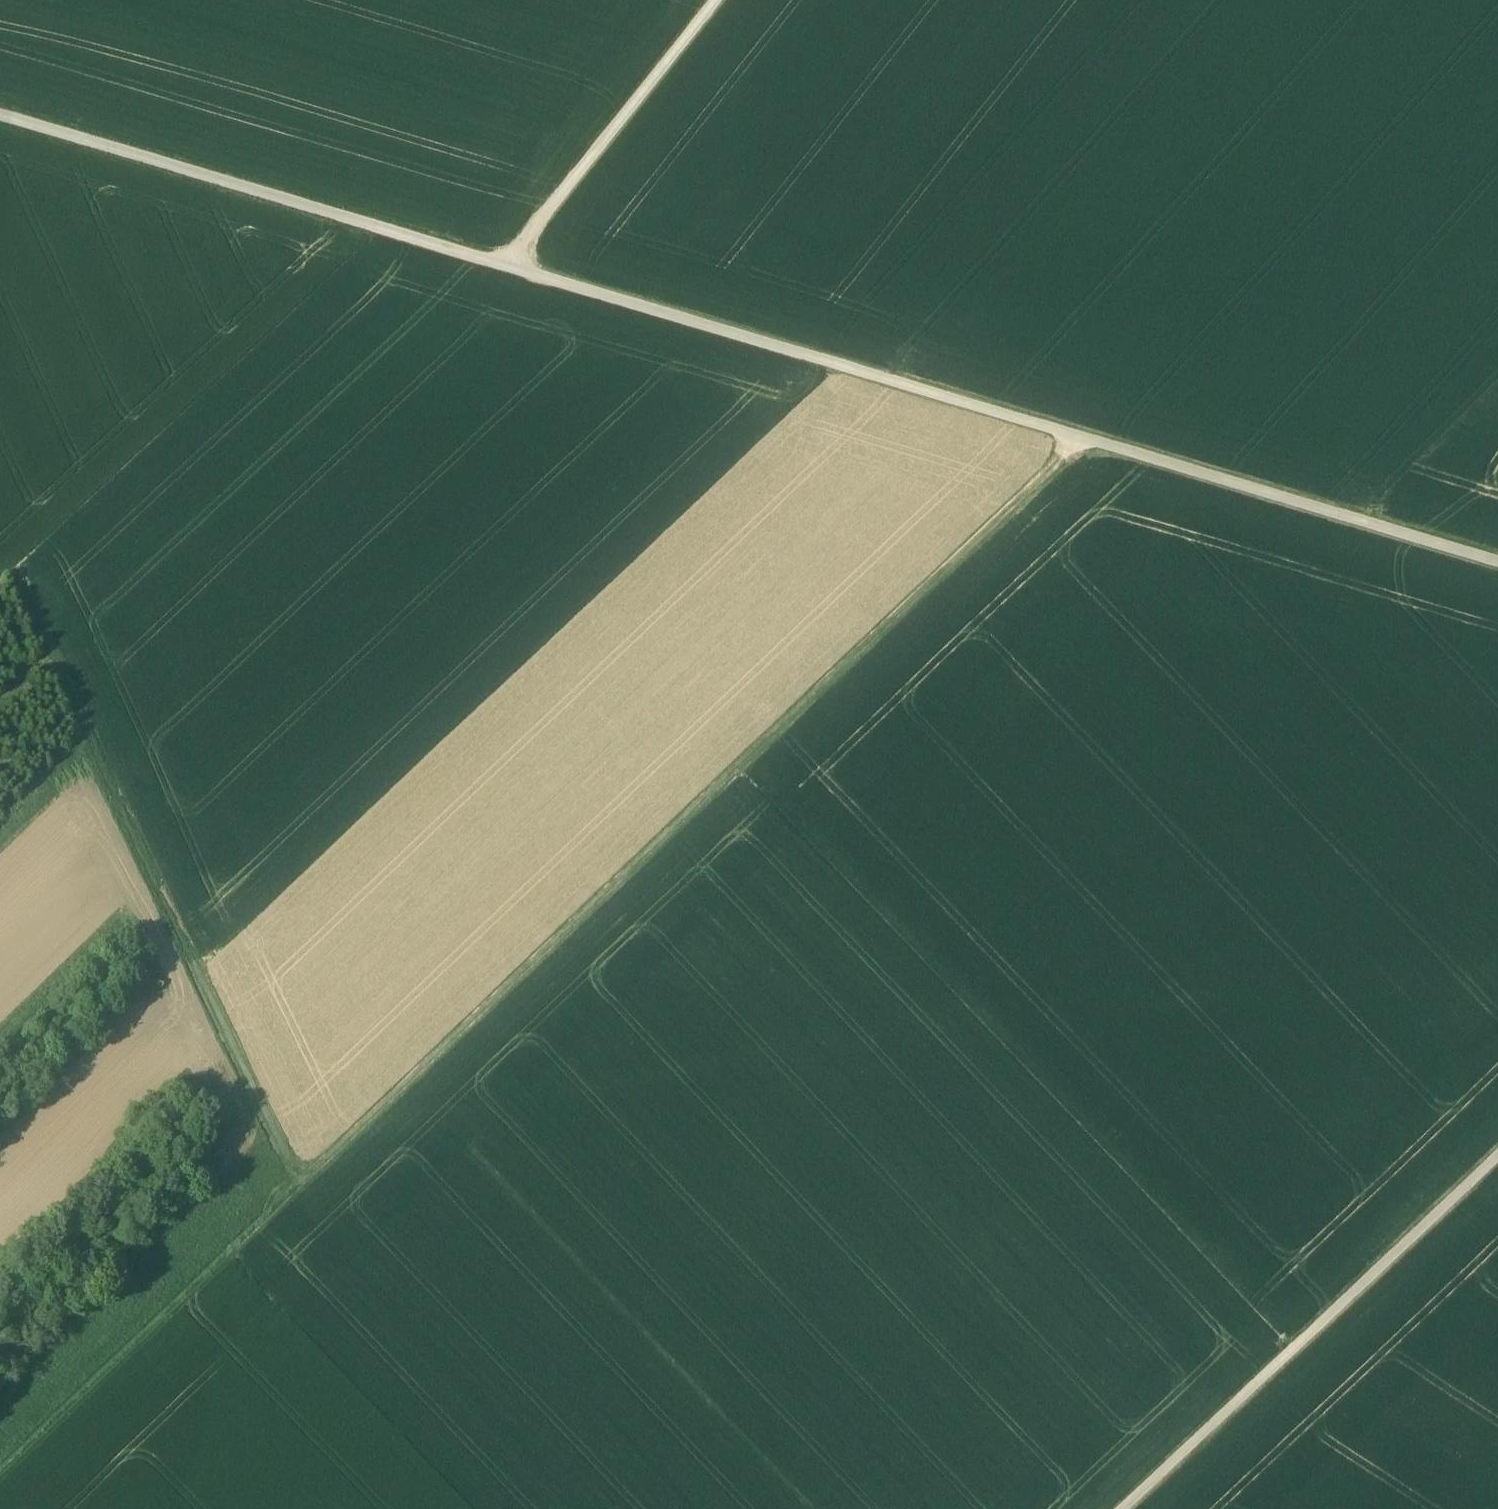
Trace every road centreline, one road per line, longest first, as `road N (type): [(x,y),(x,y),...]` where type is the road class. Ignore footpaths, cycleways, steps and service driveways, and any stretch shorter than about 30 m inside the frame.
road 1 (unclassified): [(0,123),(1089,456),(1497,571)]
road 2 (track): [(0,1494),(1089,456)]
road 3 (track): [(1128,1508),(1497,1160)]
road 4 (track): [(527,282),(742,0)]

